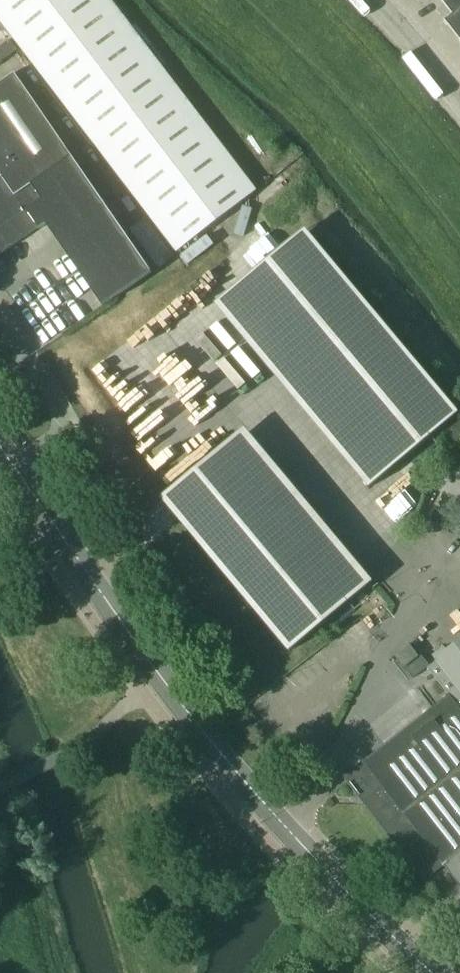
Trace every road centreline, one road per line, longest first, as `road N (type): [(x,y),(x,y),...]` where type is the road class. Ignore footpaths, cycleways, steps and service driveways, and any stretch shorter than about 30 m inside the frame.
road 1 (tertiary): [(433,972),(329,878),(216,748),(0,449)]
road 2 (unclassified): [(459,102),(372,0)]

